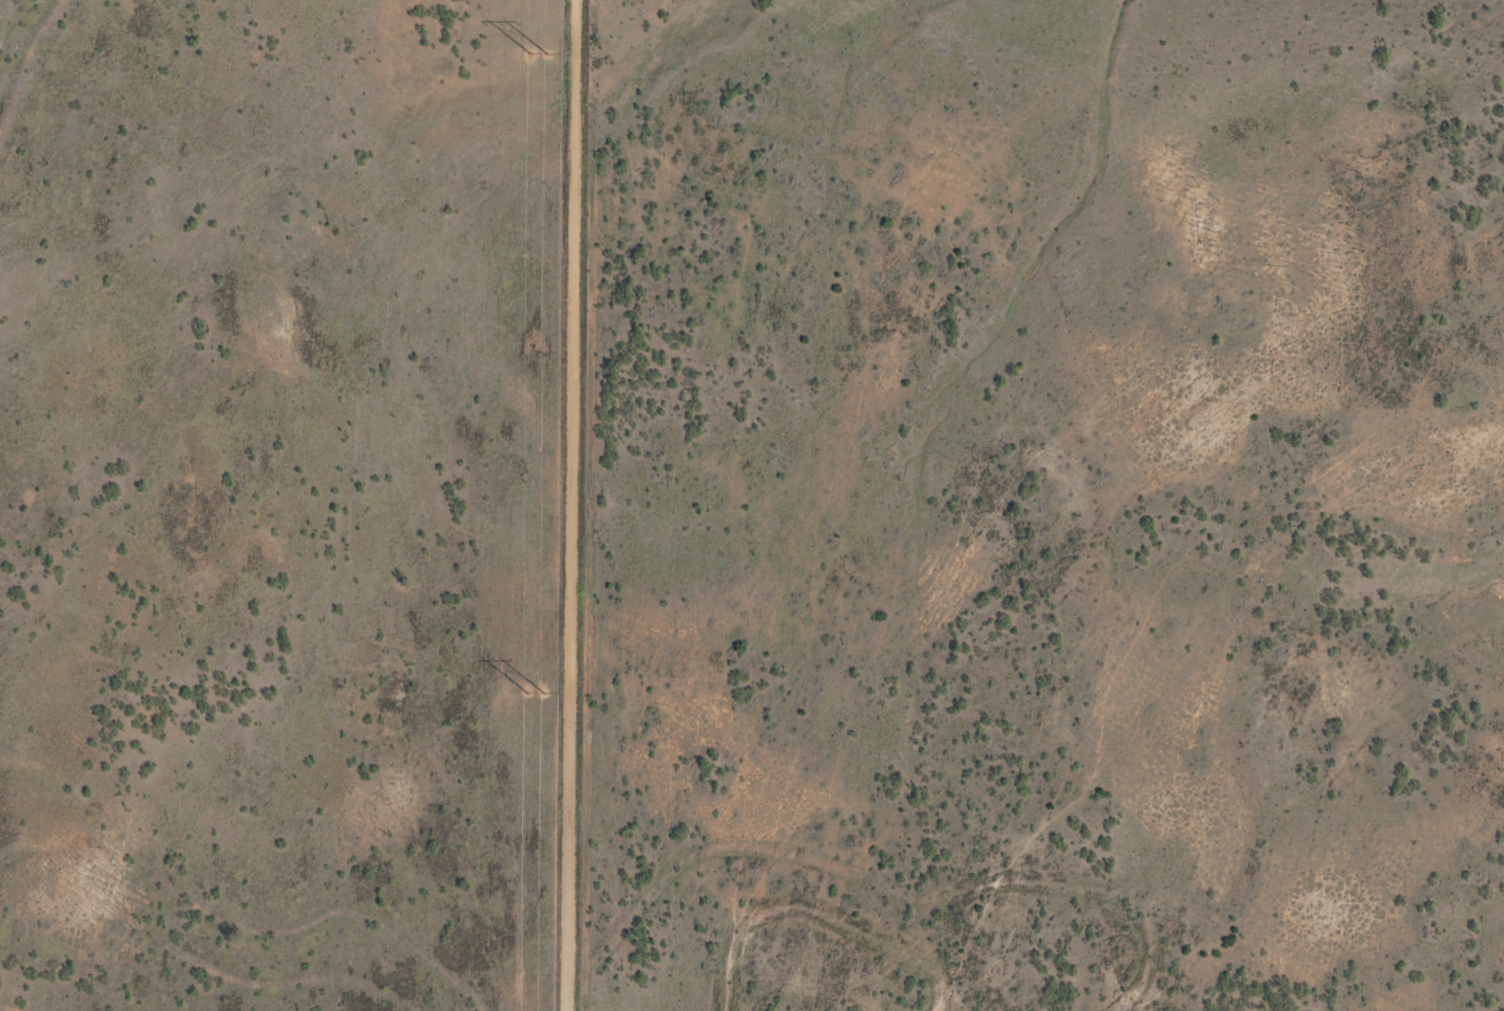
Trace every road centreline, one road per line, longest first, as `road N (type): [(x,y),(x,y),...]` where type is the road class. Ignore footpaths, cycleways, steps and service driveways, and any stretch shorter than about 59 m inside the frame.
road 1 (residential): [(573,1010),(581,0)]

